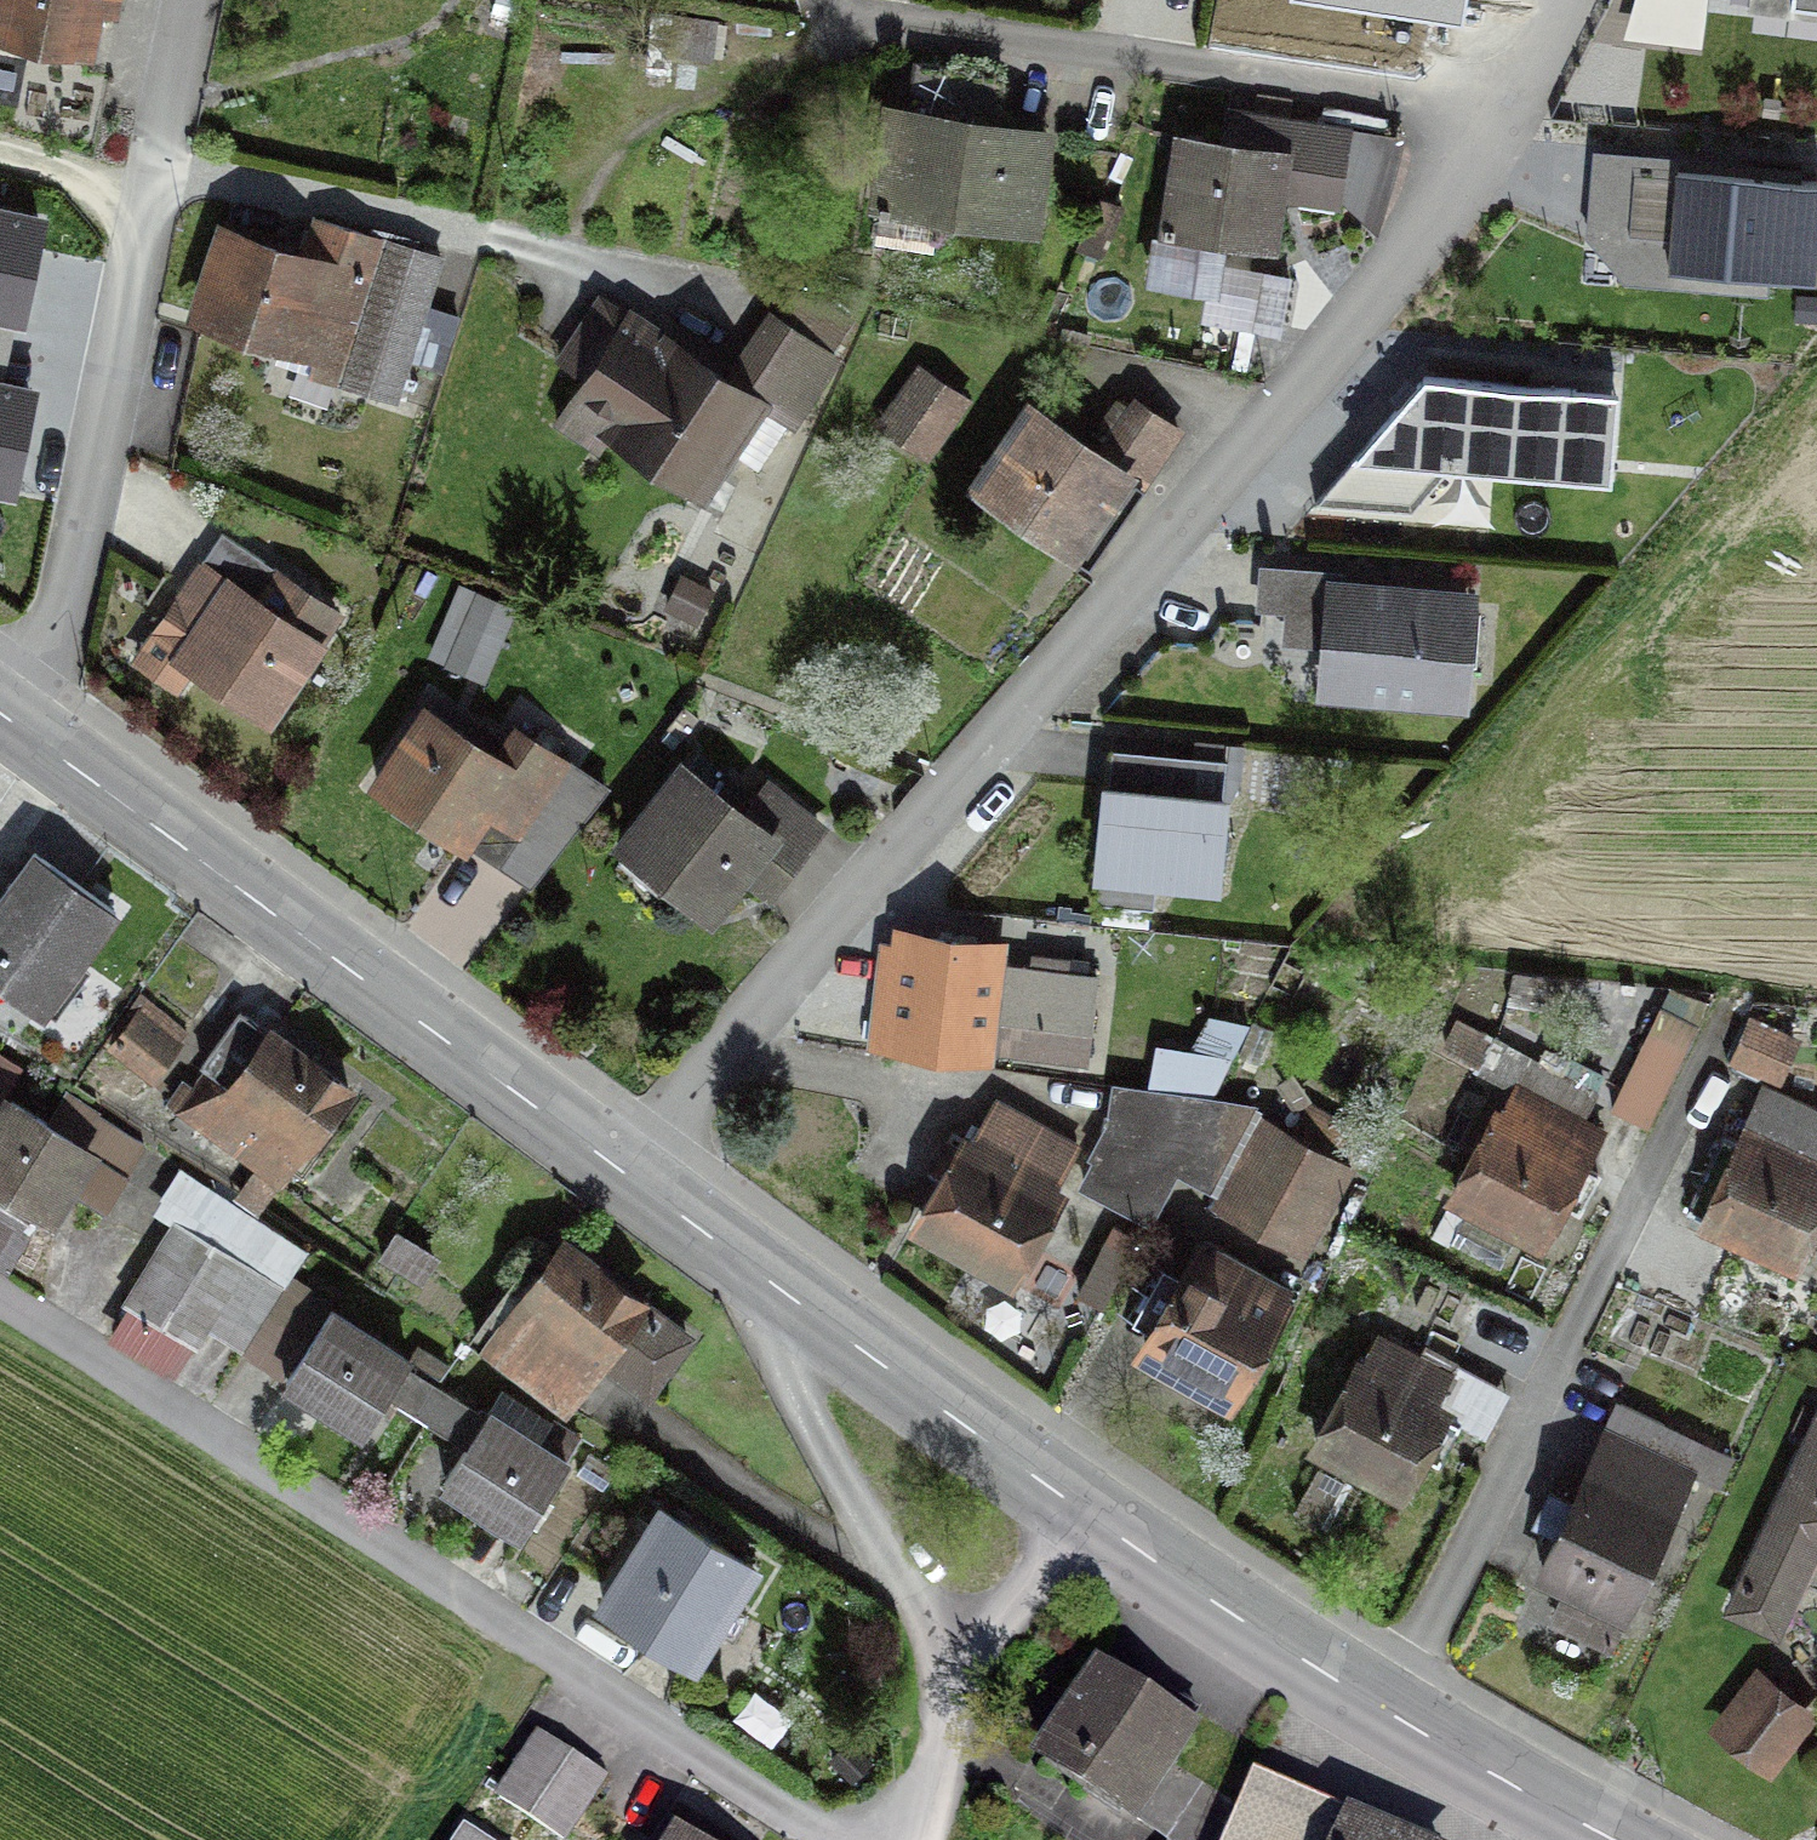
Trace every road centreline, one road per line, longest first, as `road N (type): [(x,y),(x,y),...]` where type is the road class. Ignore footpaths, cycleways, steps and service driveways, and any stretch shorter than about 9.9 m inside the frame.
road 1 (residential): [(1548,0),(1507,90),(1459,164),(624,1164)]
road 2 (secondary): [(624,1164),(1076,1506),(1378,1710),(1552,1801)]
road 3 (secondary): [(0,712),(624,1164)]

